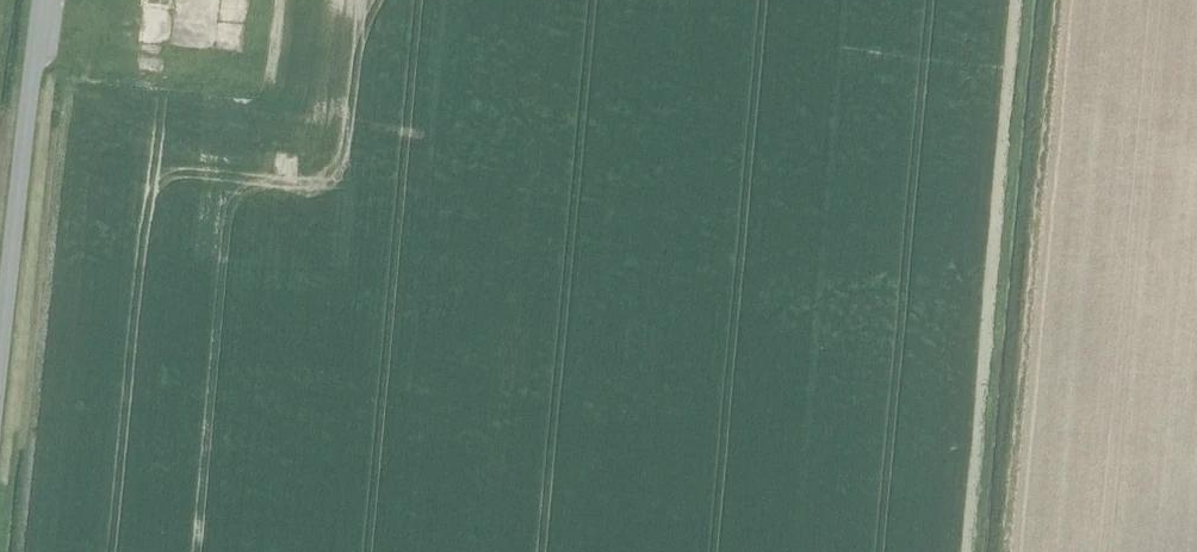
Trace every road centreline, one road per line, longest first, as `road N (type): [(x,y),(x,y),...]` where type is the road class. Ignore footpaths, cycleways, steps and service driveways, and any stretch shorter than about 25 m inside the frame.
road 1 (unclassified): [(0,272),(33,0)]

